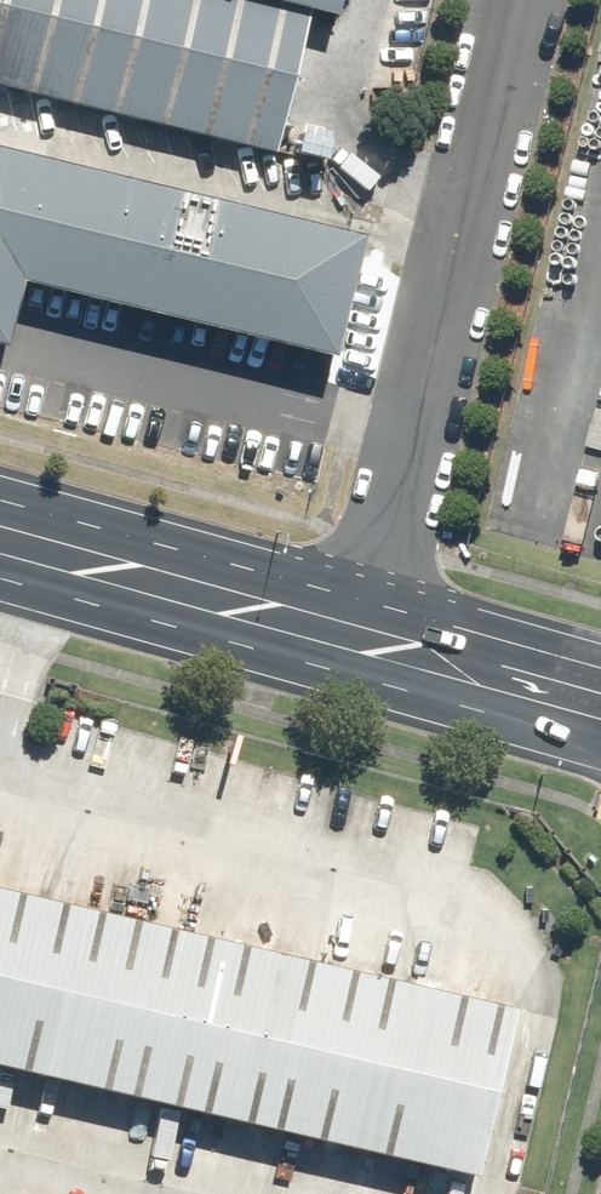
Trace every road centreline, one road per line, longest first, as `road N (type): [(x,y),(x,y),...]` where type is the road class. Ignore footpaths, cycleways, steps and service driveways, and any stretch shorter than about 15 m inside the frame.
road 1 (unclassified): [(365,637),(522,0)]
road 2 (secondary): [(365,637),(0,543)]
road 3 (secondary): [(600,704),(365,637)]

